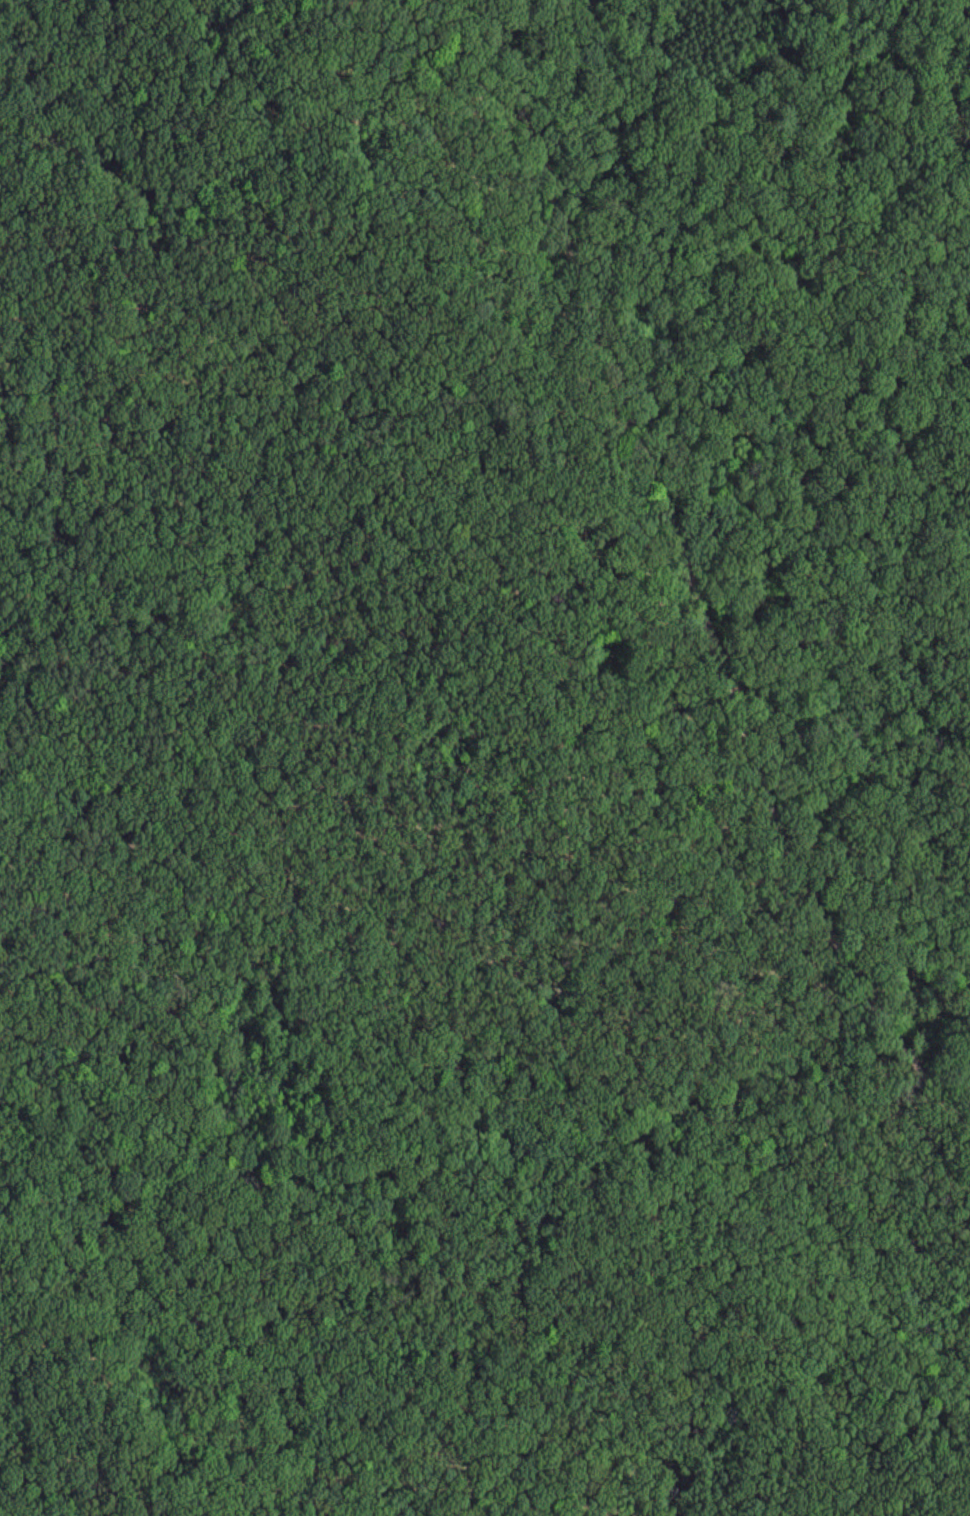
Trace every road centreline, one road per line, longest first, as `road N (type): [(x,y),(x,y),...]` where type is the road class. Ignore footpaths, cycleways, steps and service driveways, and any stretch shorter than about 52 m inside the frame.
road 1 (track): [(969,1123),(867,984),(818,896),(647,451),(490,0)]

